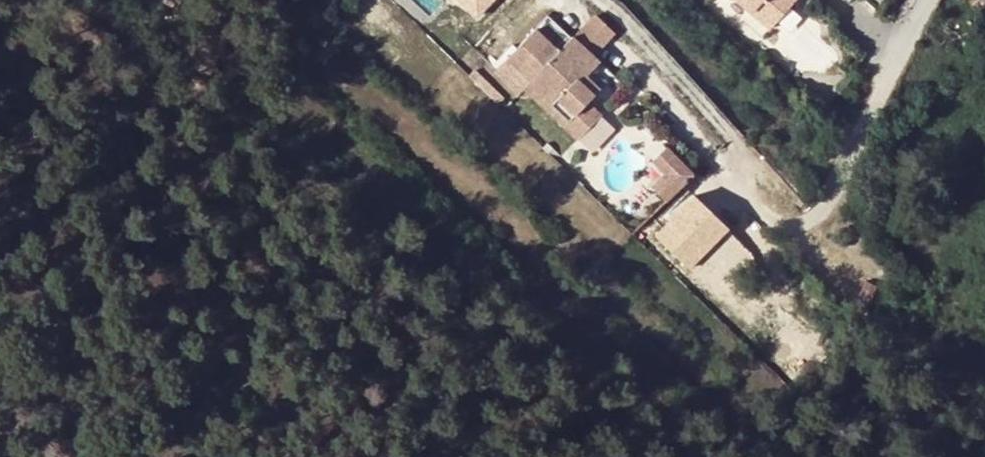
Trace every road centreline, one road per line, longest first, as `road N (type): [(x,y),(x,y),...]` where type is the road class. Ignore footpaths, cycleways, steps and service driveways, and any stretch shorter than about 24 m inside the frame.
road 1 (residential): [(710,156),(767,220),(788,227),(813,219),(904,47)]
road 2 (track): [(213,0),(206,42),(189,50),(150,26),(92,10),(90,0)]

